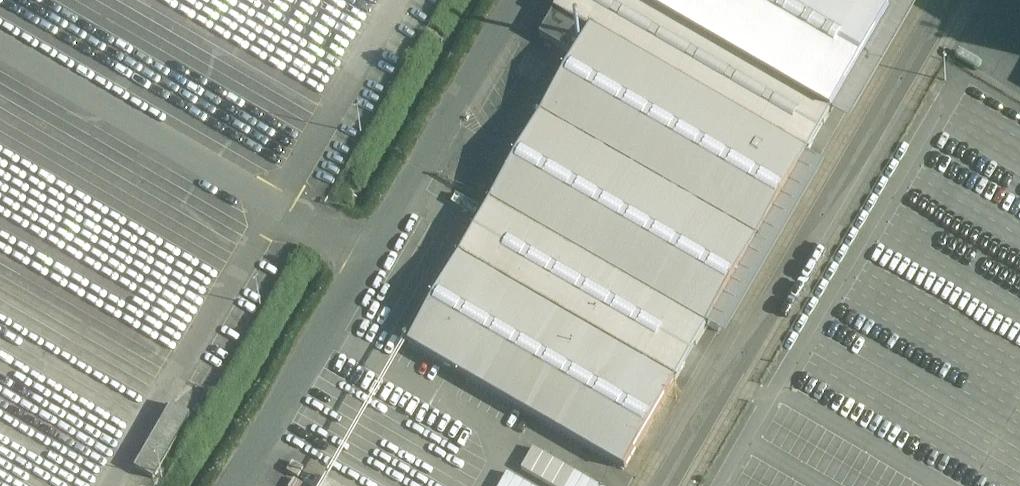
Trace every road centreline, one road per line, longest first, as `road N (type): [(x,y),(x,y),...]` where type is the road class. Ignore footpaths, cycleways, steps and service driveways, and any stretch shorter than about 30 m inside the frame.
road 1 (unclassified): [(524,0),(237,485)]
road 2 (unclassified): [(666,485),(948,0)]

